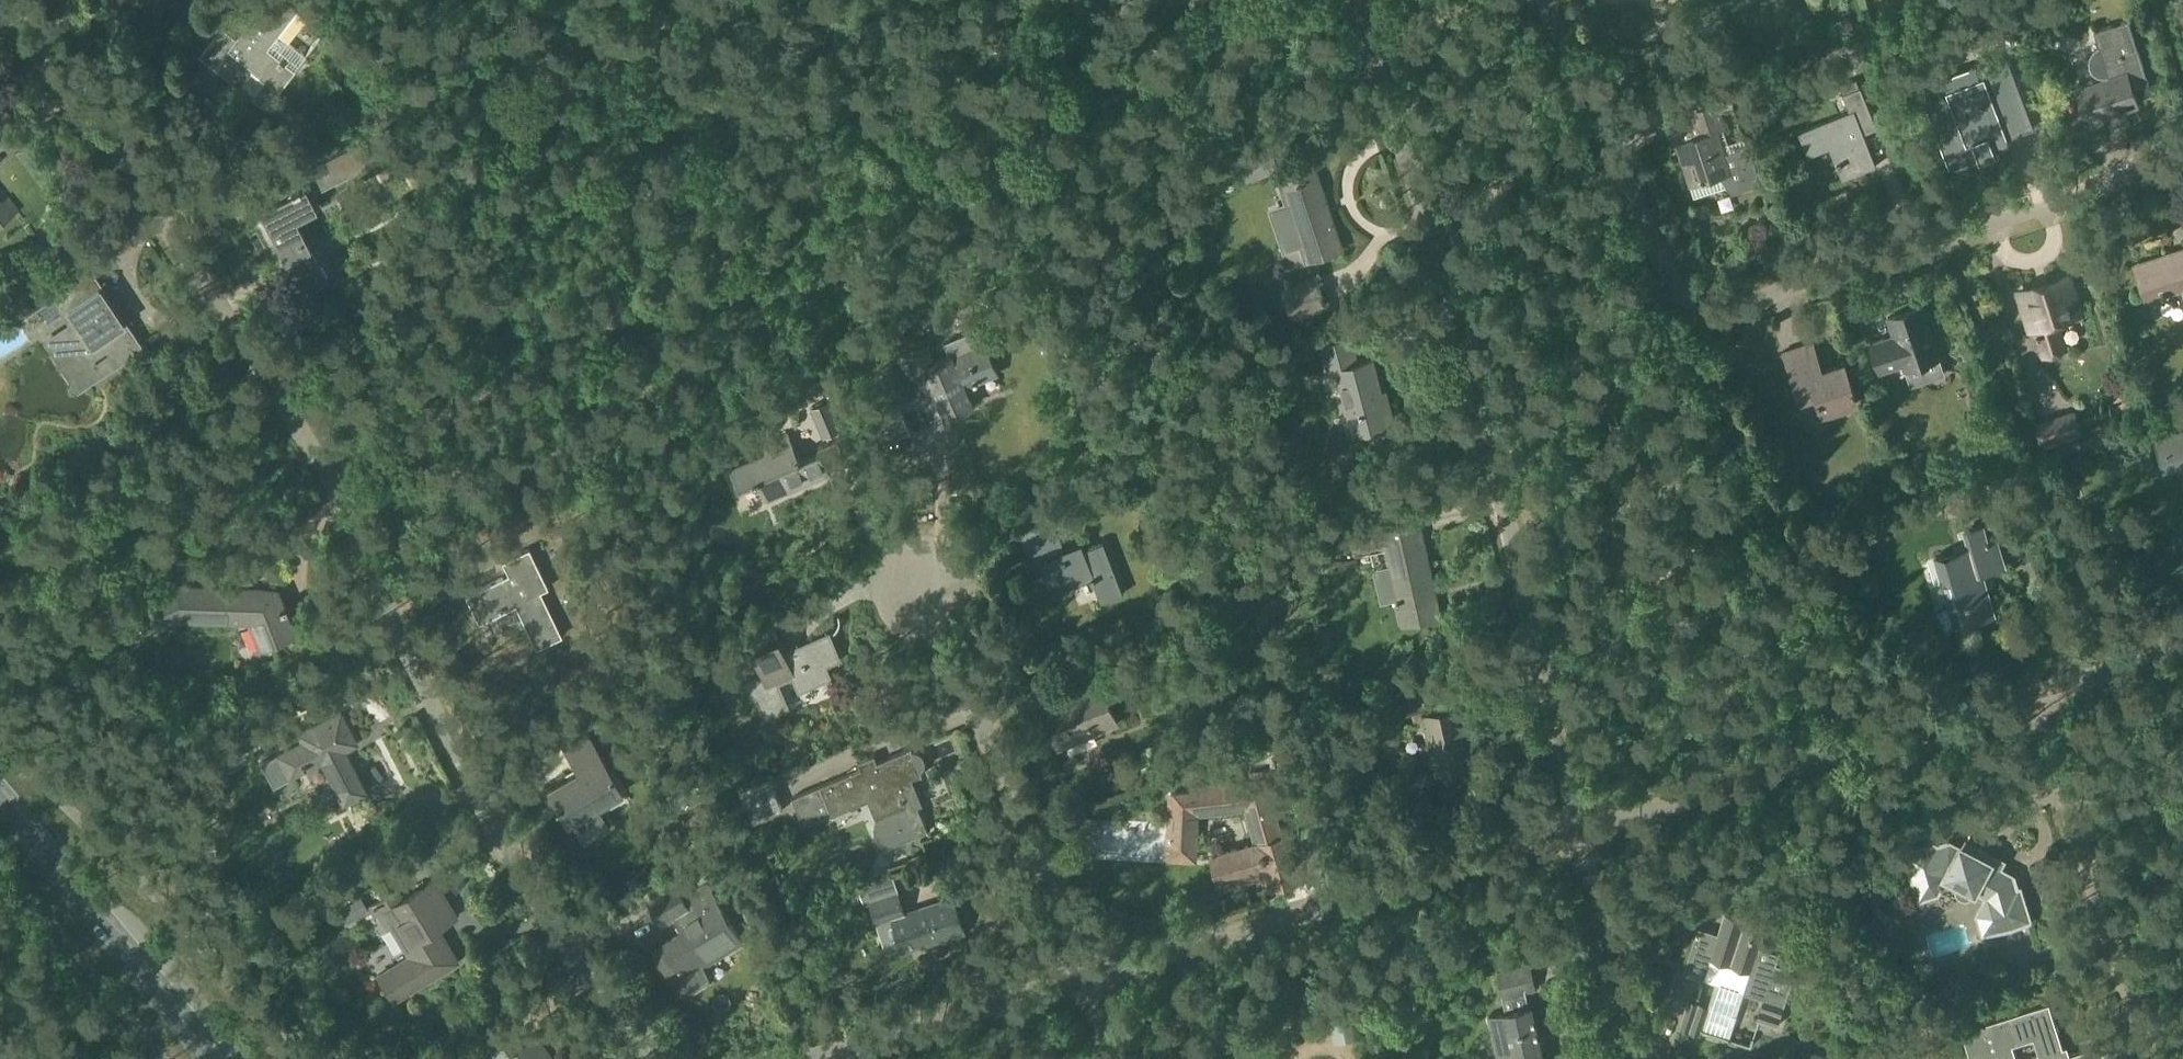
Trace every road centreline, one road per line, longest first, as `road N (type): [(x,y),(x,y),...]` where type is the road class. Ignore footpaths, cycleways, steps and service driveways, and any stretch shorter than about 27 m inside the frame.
road 1 (residential): [(0,12),(249,351),(542,924),(651,1058)]
road 2 (residential): [(1579,831),(1534,612),(1437,238),(1346,0)]
road 3 (residential): [(2182,170),(1700,313),(1678,291),(1544,0)]
road 4 (residential): [(1094,982),(1579,831)]
road 5 (residential): [(1579,831),(2034,698)]
road 6 (residential): [(1094,982),(936,579)]
road 7 (residential): [(2148,1058),(2034,698)]
road 8 (primary): [(205,1058),(0,808)]
road 9 (residential): [(838,1058),(1094,982)]
road 10 (residential): [(1630,1058),(1579,831)]
road 11 (residential): [(2034,698),(2182,653)]

